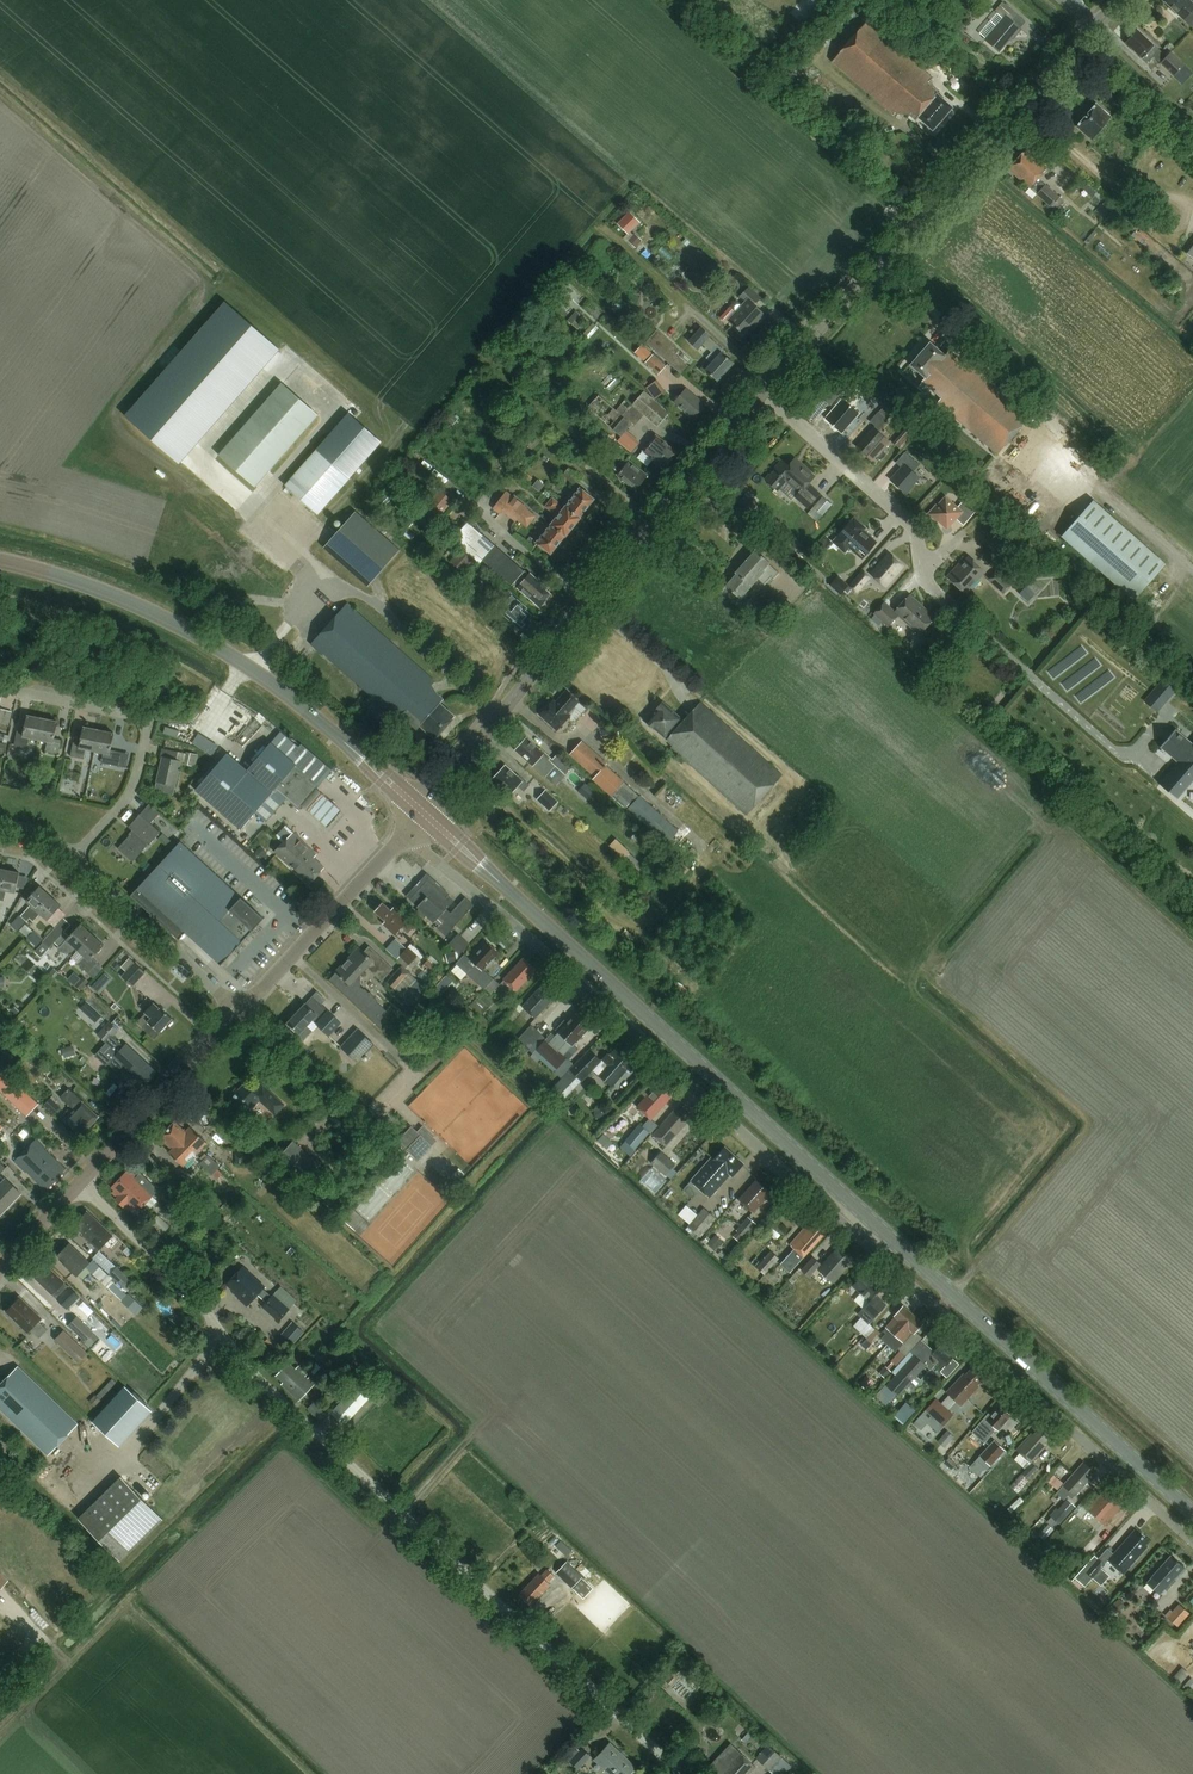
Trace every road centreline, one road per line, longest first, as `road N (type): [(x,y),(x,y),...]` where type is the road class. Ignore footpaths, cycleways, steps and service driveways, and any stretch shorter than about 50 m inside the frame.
road 1 (unclassified): [(1192,1542),(409,831)]
road 2 (secondary): [(1192,1512),(427,812)]
road 3 (unclassified): [(679,1773),(272,1392),(201,1303),(81,1182)]
road 4 (secondary): [(427,812),(616,566),(764,392)]
road 5 (secondary): [(764,392),(1119,0)]
road 6 (secondary): [(427,812),(206,640),(104,591),(0,561)]
road 7 (residential): [(80,855),(127,801),(140,771),(145,723),(0,689)]
road 8 (residential): [(953,539),(927,574),(903,516),(764,392)]
road 9 (secondary): [(240,1012),(409,831)]
road 10 (secondary): [(81,1182),(240,1012)]
road 11 (residential): [(240,1012),(80,855)]

